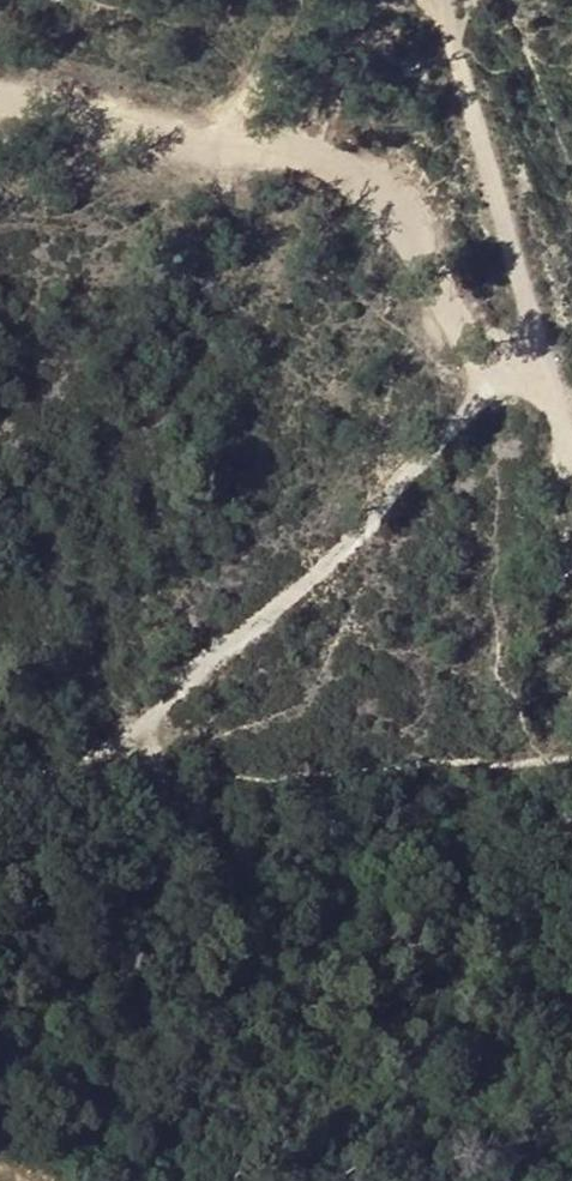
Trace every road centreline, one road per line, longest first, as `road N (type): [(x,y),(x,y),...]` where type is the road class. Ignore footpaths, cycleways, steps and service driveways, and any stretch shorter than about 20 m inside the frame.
road 1 (track): [(0,89),(64,102),(179,142),(300,155),(355,188),(392,224),(445,313),(494,358),(539,368)]
road 2 (track): [(539,368),(403,498),(174,682)]
road 3 (track): [(174,682),(0,763)]

